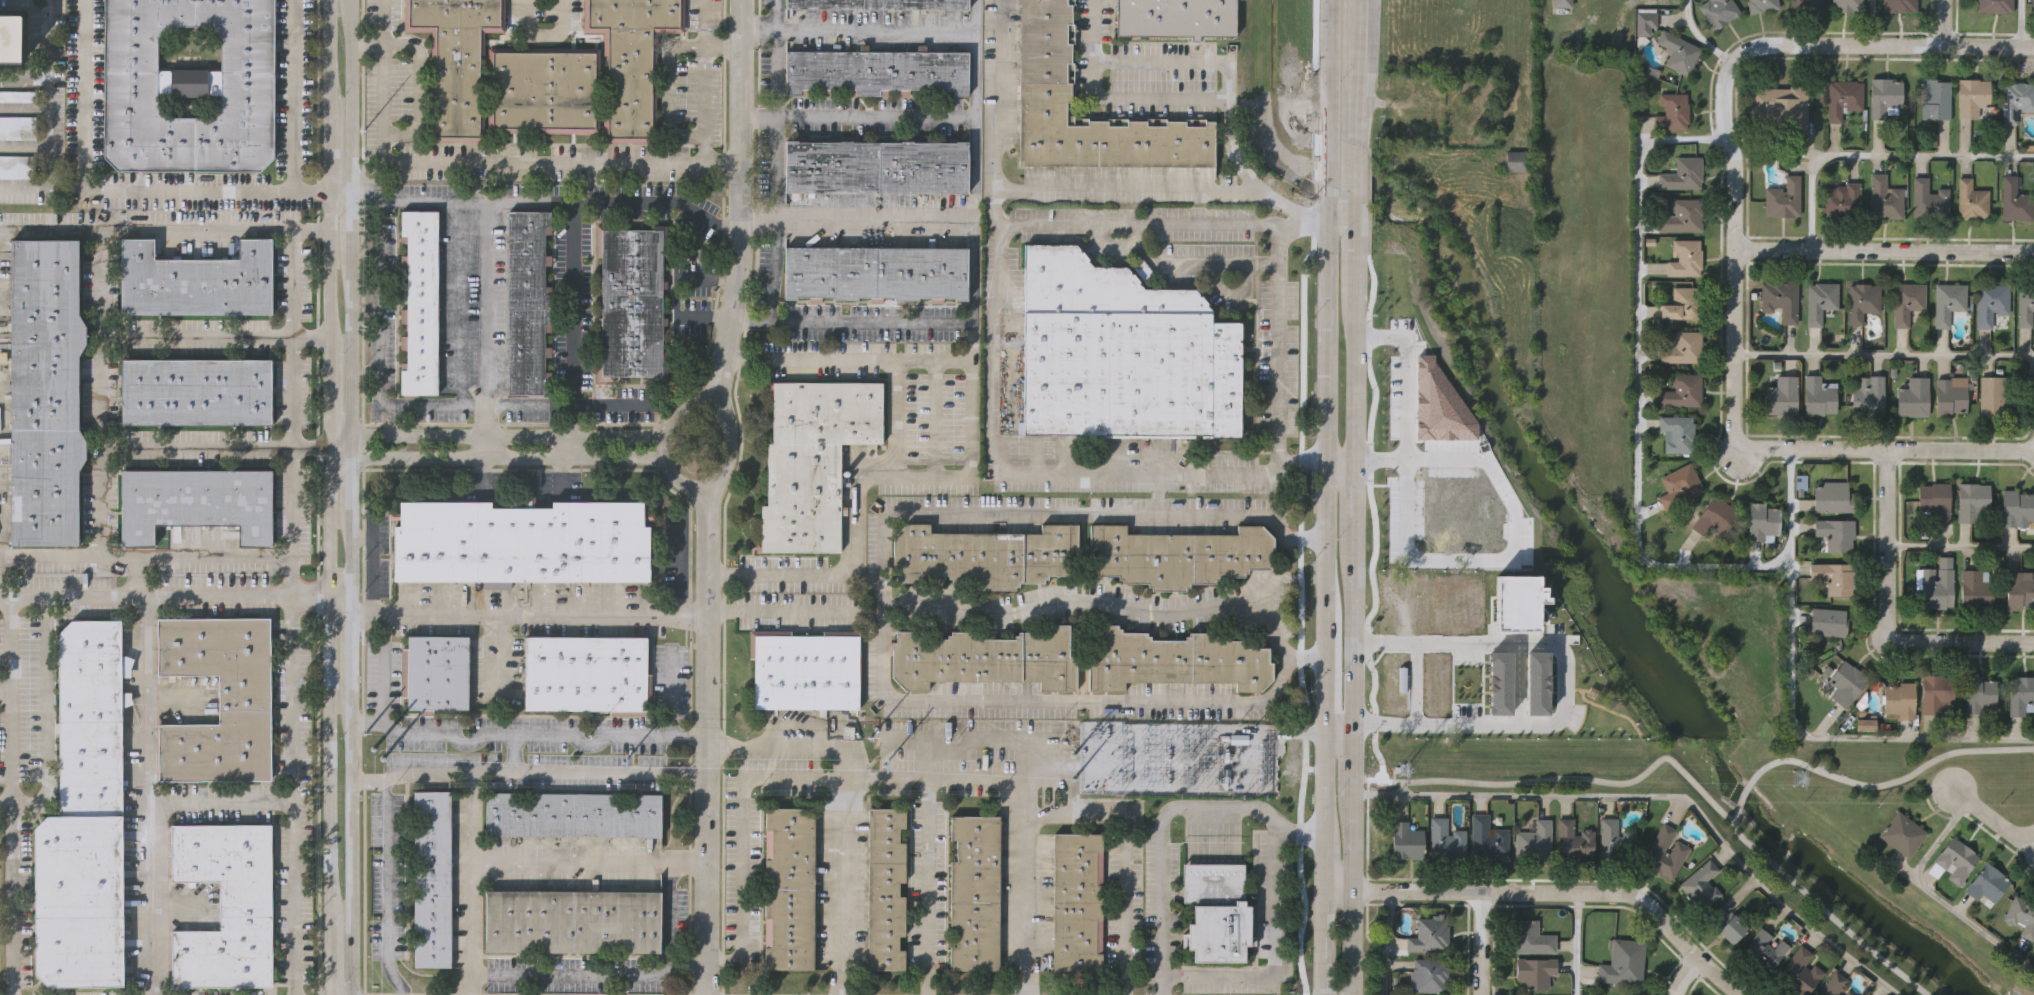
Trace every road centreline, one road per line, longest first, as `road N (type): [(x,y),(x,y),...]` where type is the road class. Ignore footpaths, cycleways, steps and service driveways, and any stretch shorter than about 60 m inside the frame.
road 1 (tertiary): [(318,0),(331,587),(329,994)]
road 2 (tertiary): [(351,994),(345,0)]
road 3 (residential): [(2033,46),(1770,44),(1742,53),(1729,68),(1737,440)]
road 4 (residential): [(705,994),(707,513)]
road 5 (residential): [(1324,890),(1627,894),(1745,994)]
road 6 (secondary): [(1326,194),(1324,604)]
road 7 (residential): [(744,0),(739,275),(717,390)]
road 8 (residential): [(664,428),(348,431),(326,444)]
road 9 (residential): [(326,444),(350,456),(661,457)]
road 10 (residential): [(1887,449),(1887,633),(1909,641),(2033,642)]
road 11 (residential): [(2033,251),(1734,249)]
road 12 (residential): [(1737,440),(1753,448),(2033,450)]
road 13 (secondary): [(1348,994),(1350,738)]
road 14 (residential): [(717,390),(673,409),(661,457),(707,513)]
road 15 (secondary): [(1350,721),(1350,566)]
road 16 (secondary): [(1351,461),(1351,312)]
road 17 (residential): [(707,513),(736,459),(732,410),(717,390)]
road 18 (secondary): [(1324,604),(1324,737)]
road 19 (secondary): [(1327,0),(1326,132)]

